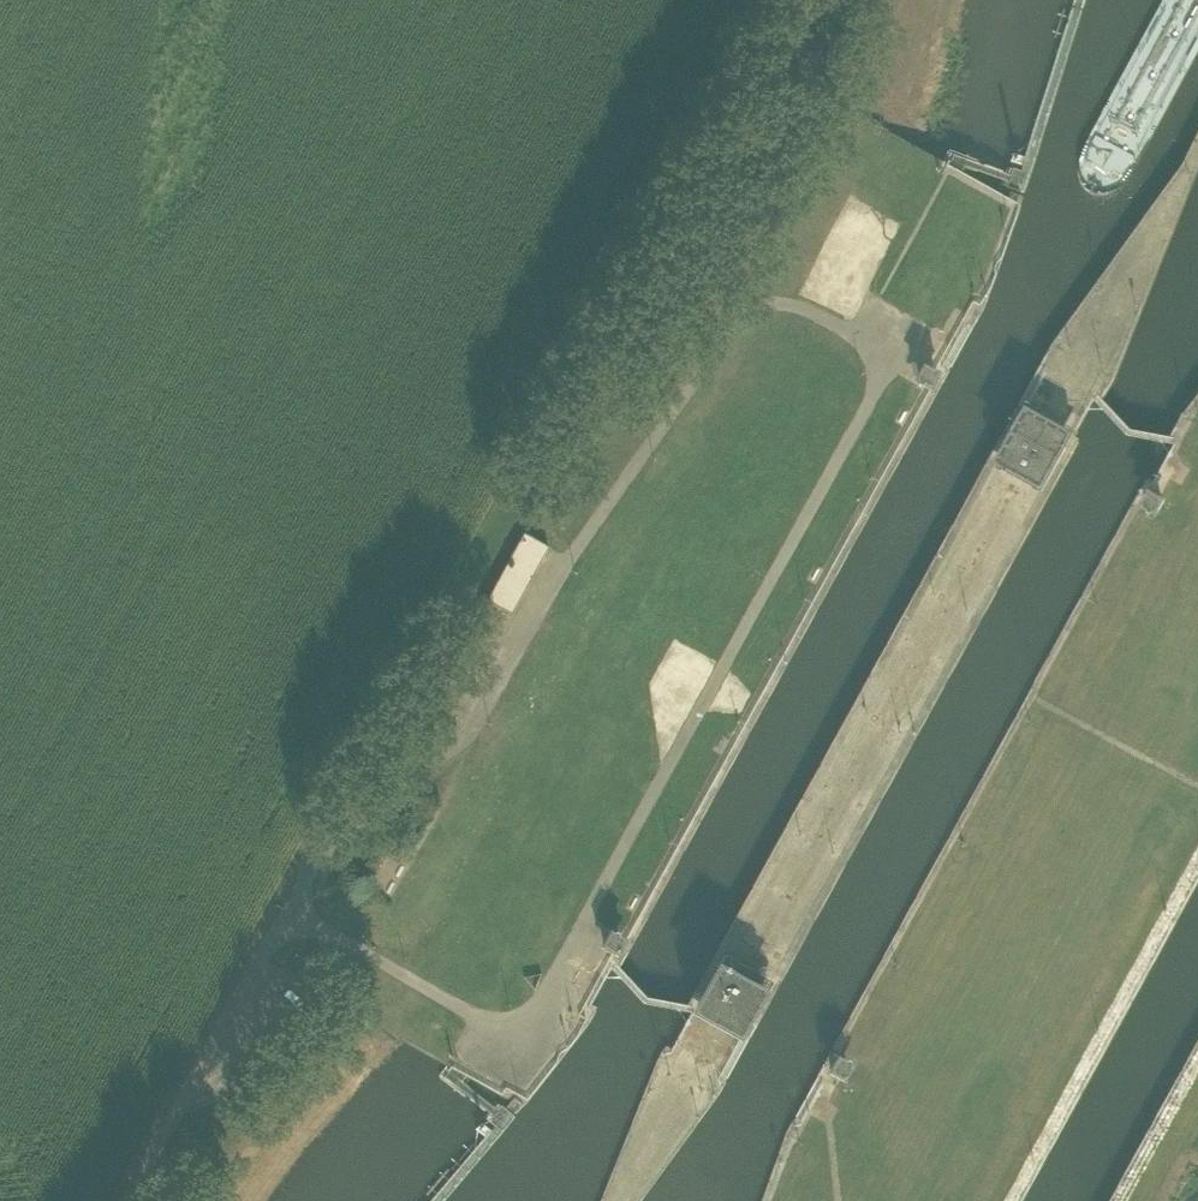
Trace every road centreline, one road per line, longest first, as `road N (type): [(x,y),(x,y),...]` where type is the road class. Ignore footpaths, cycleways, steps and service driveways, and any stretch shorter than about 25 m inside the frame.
road 1 (unclassified): [(132,1200),(292,914)]

